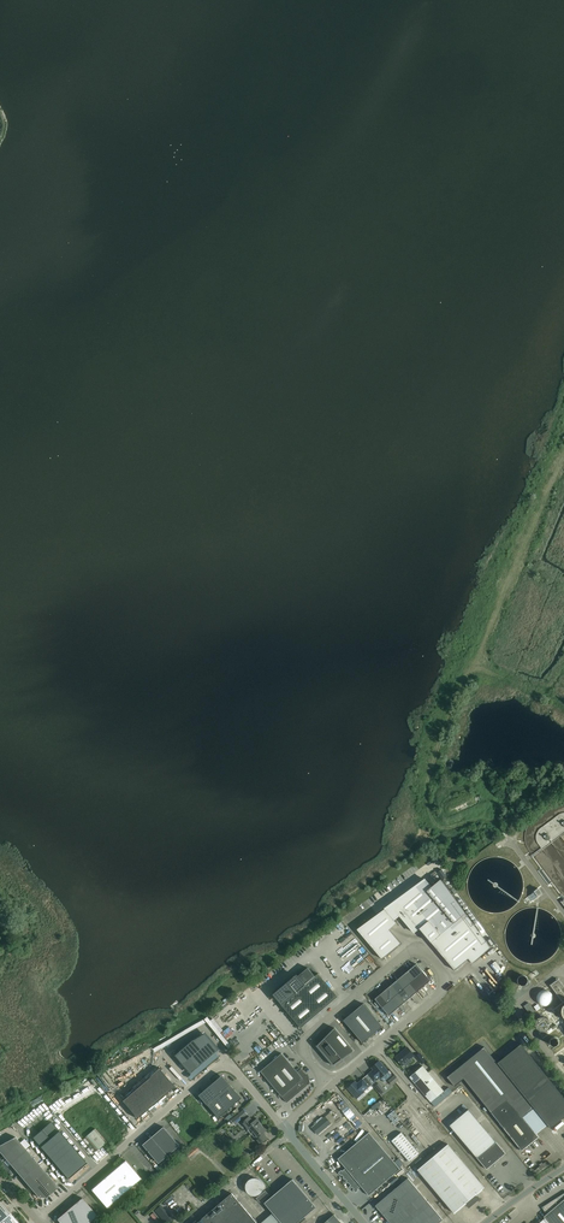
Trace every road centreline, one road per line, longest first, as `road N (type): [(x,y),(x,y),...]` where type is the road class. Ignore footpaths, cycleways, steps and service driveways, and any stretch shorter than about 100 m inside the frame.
road 1 (unclassified): [(329,1085),(444,989),(448,975),(423,948),(407,953),(307,1034),(303,1053)]
road 2 (unclassified): [(284,1126),(226,1059),(38,1220)]
road 3 (unclassified): [(363,1222),(284,1126)]

